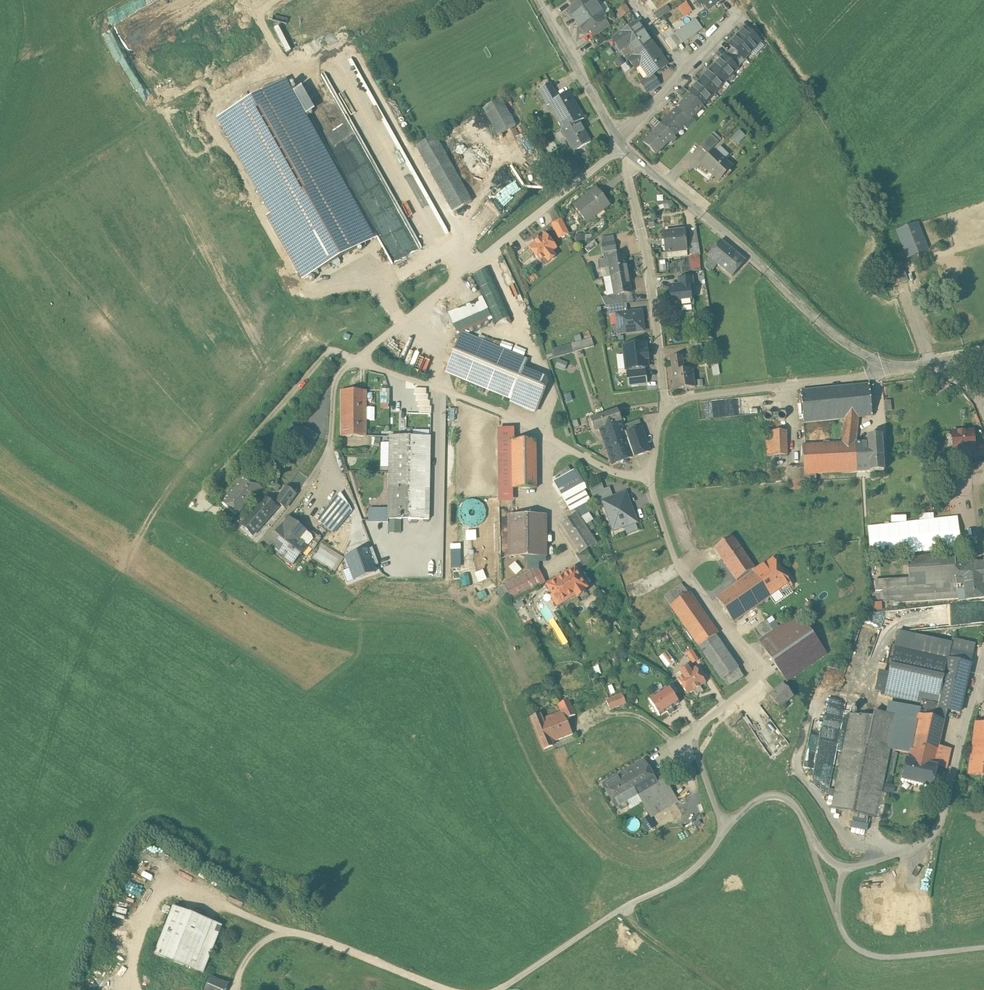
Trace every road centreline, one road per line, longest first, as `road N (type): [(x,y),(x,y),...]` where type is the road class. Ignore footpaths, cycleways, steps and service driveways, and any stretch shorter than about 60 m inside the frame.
road 1 (unclassified): [(653,478),(680,570),(756,670),(753,685),(711,714),(696,736),(723,830)]
road 2 (unclassified): [(626,151),(830,332),(894,369)]
road 3 (unclassified): [(622,147),(358,359)]
road 4 (unclassified): [(358,359),(529,424),(598,465),(653,478)]
road 5 (unclassified): [(983,663),(937,828),(918,846),(847,869)]
road 6 (unclassified): [(510,984),(694,870),(723,830)]
road 7 (unclassified): [(626,151),(665,409)]
road 8 (unclassified): [(665,409),(709,395),(894,369)]
road 9 (unclassified): [(740,14),(617,138)]
road 10 (unclassified): [(838,918),(857,951),(882,959),(983,949)]
road 11 (unclassified): [(540,0),(617,138)]
road 12 (unclassified): [(358,359),(334,385),(331,445),(303,499)]
road 13 (unclassified): [(723,830),(771,797),(794,806),(812,842)]

